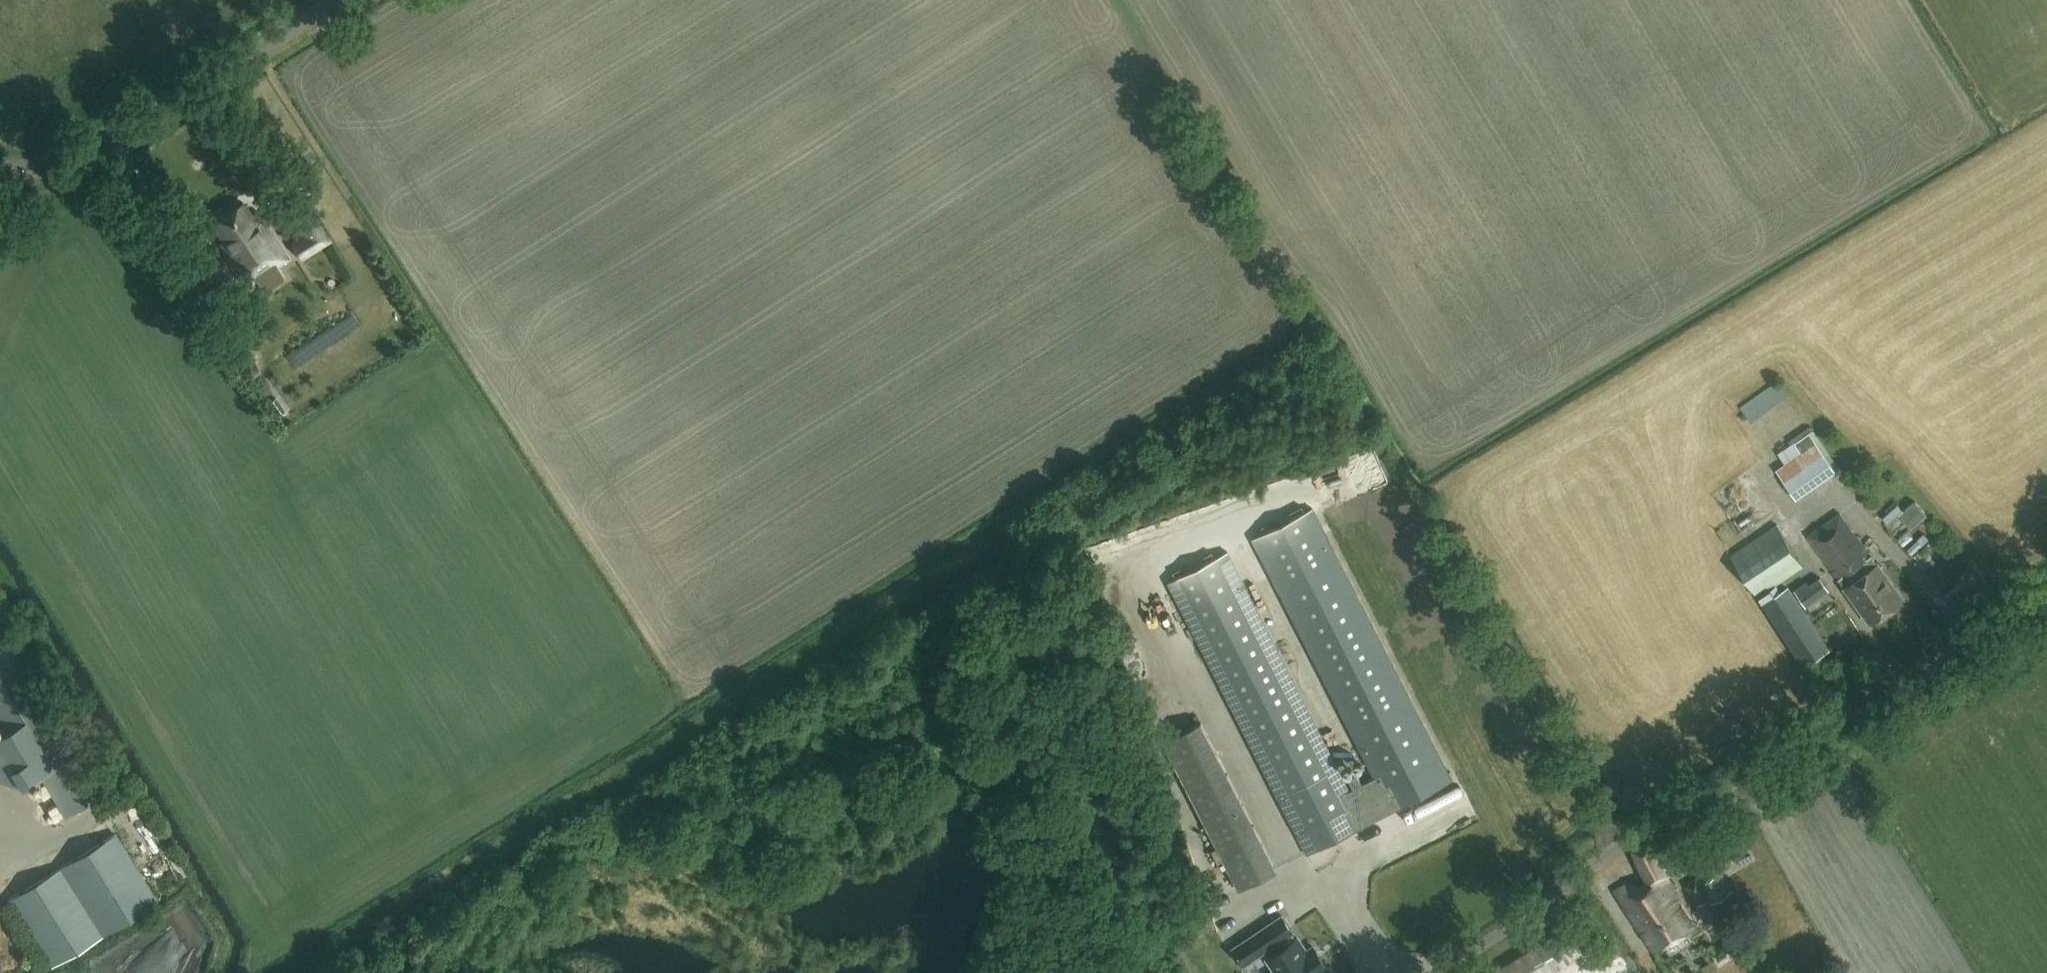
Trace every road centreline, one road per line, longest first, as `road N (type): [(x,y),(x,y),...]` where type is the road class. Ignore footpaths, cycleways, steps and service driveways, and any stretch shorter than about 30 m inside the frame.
road 1 (unclassified): [(1425,972),(1632,835),(2046,588)]
road 2 (unclassified): [(332,0),(106,138),(64,158),(0,169)]

